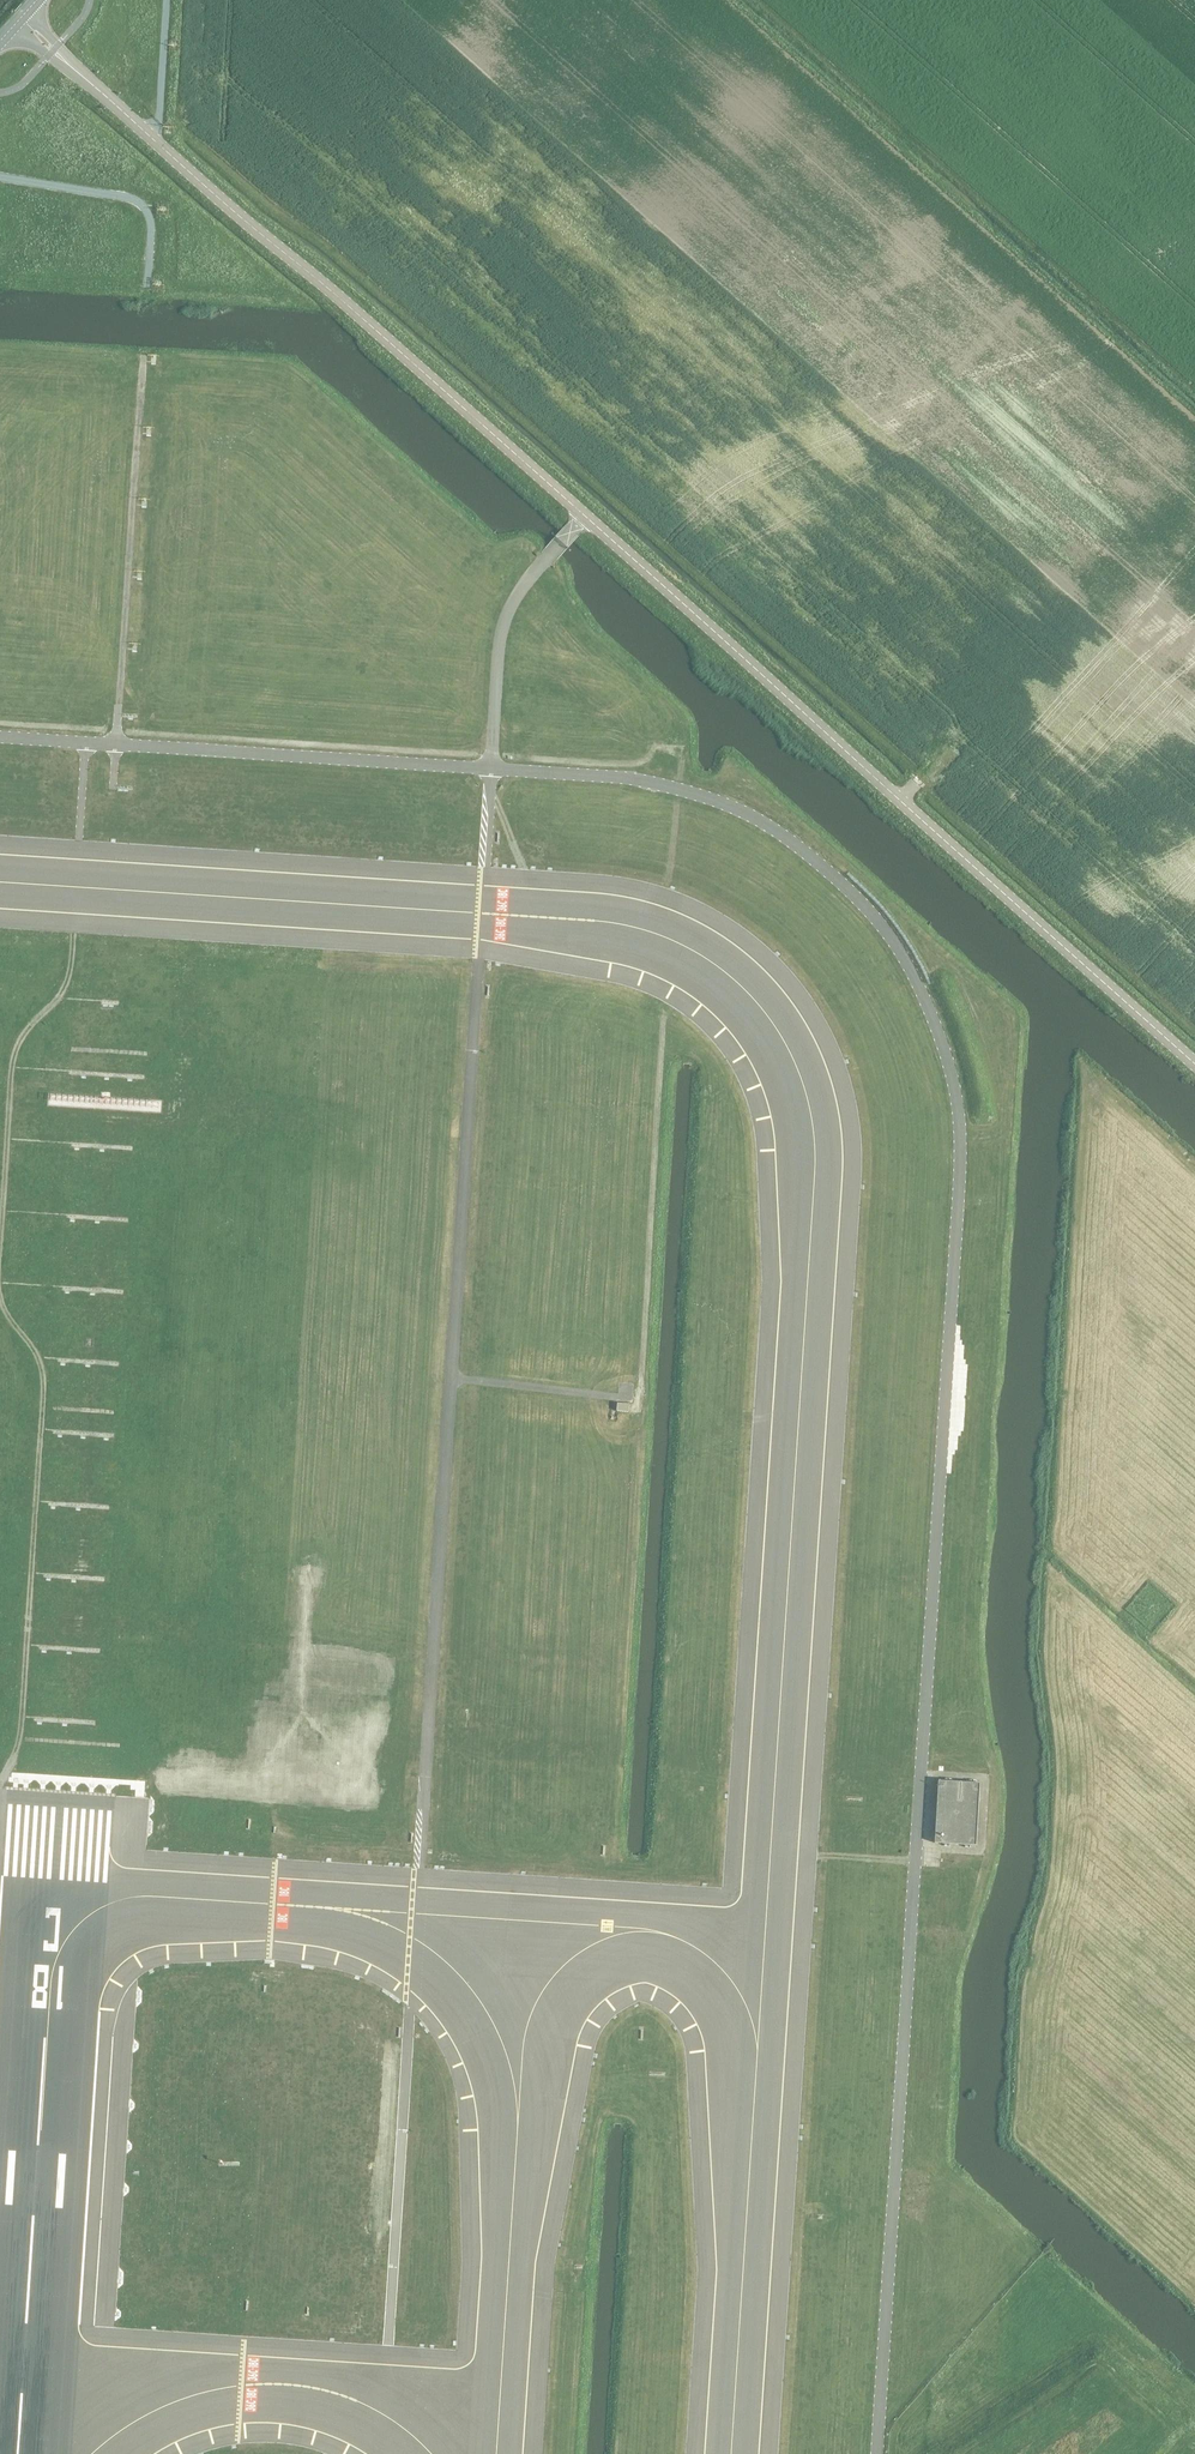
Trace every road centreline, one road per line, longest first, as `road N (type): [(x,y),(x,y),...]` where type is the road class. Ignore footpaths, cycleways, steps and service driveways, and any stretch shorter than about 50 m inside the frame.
road 1 (tertiary): [(1194,1062),(21,19)]
road 2 (track): [(0,1786),(22,1720),(44,1388),(36,1356),(0,1292)]
road 3 (track): [(0,1227),(12,1061),(66,985),(73,935)]
road 4 (track): [(148,287),(152,222),(135,198),(0,176)]

